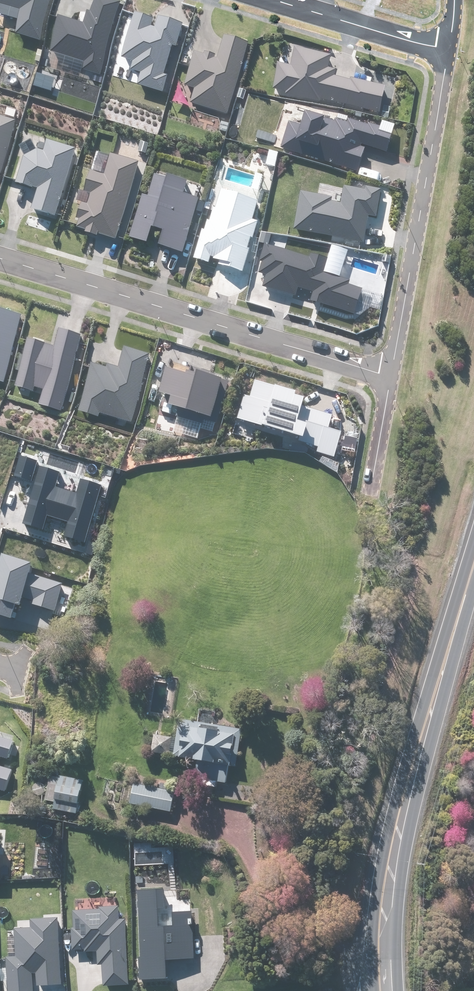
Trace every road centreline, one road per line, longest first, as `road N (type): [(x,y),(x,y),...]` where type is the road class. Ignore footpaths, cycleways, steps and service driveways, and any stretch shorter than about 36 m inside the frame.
road 1 (unknown): [(368,490),(326,622),(250,691),(197,703),(136,702),(14,666)]
road 2 (secondary): [(381,990),(389,858),(473,565)]
road 3 (residential): [(390,377),(0,254)]
road 4 (residential): [(448,52),(390,377)]
road 5 (residential): [(448,52),(276,0)]

